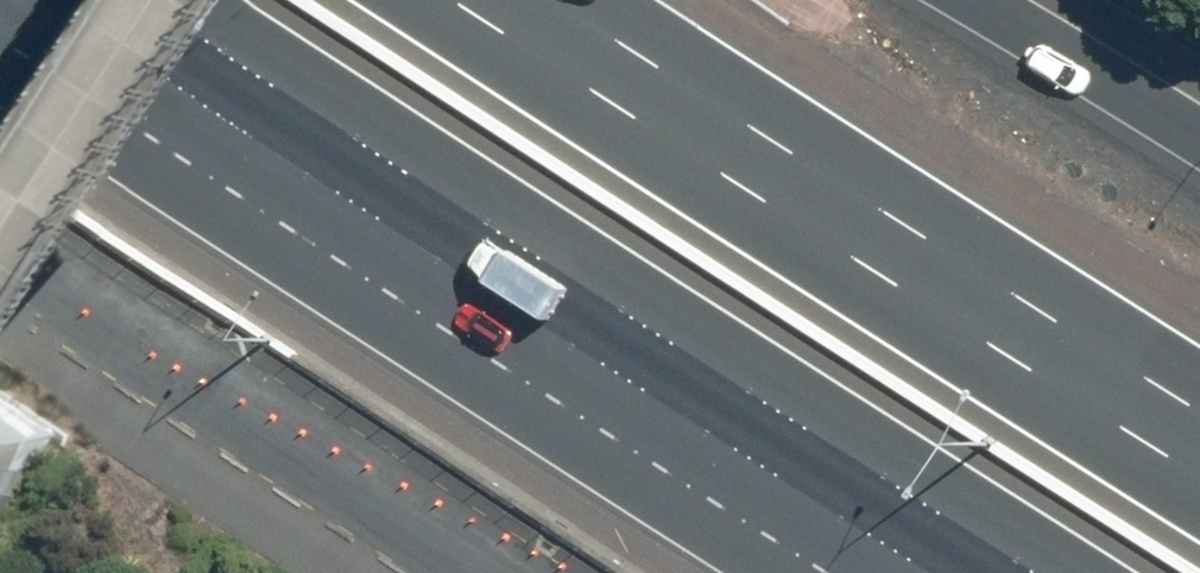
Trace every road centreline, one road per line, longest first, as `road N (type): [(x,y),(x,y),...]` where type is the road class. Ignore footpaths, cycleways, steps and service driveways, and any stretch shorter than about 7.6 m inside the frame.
road 1 (motorway): [(1030,572),(147,0)]
road 2 (motorway): [(460,0),(1199,463)]
road 3 (unclassified): [(486,572),(0,257)]
road 4 (motorway): [(989,0),(1199,130)]

